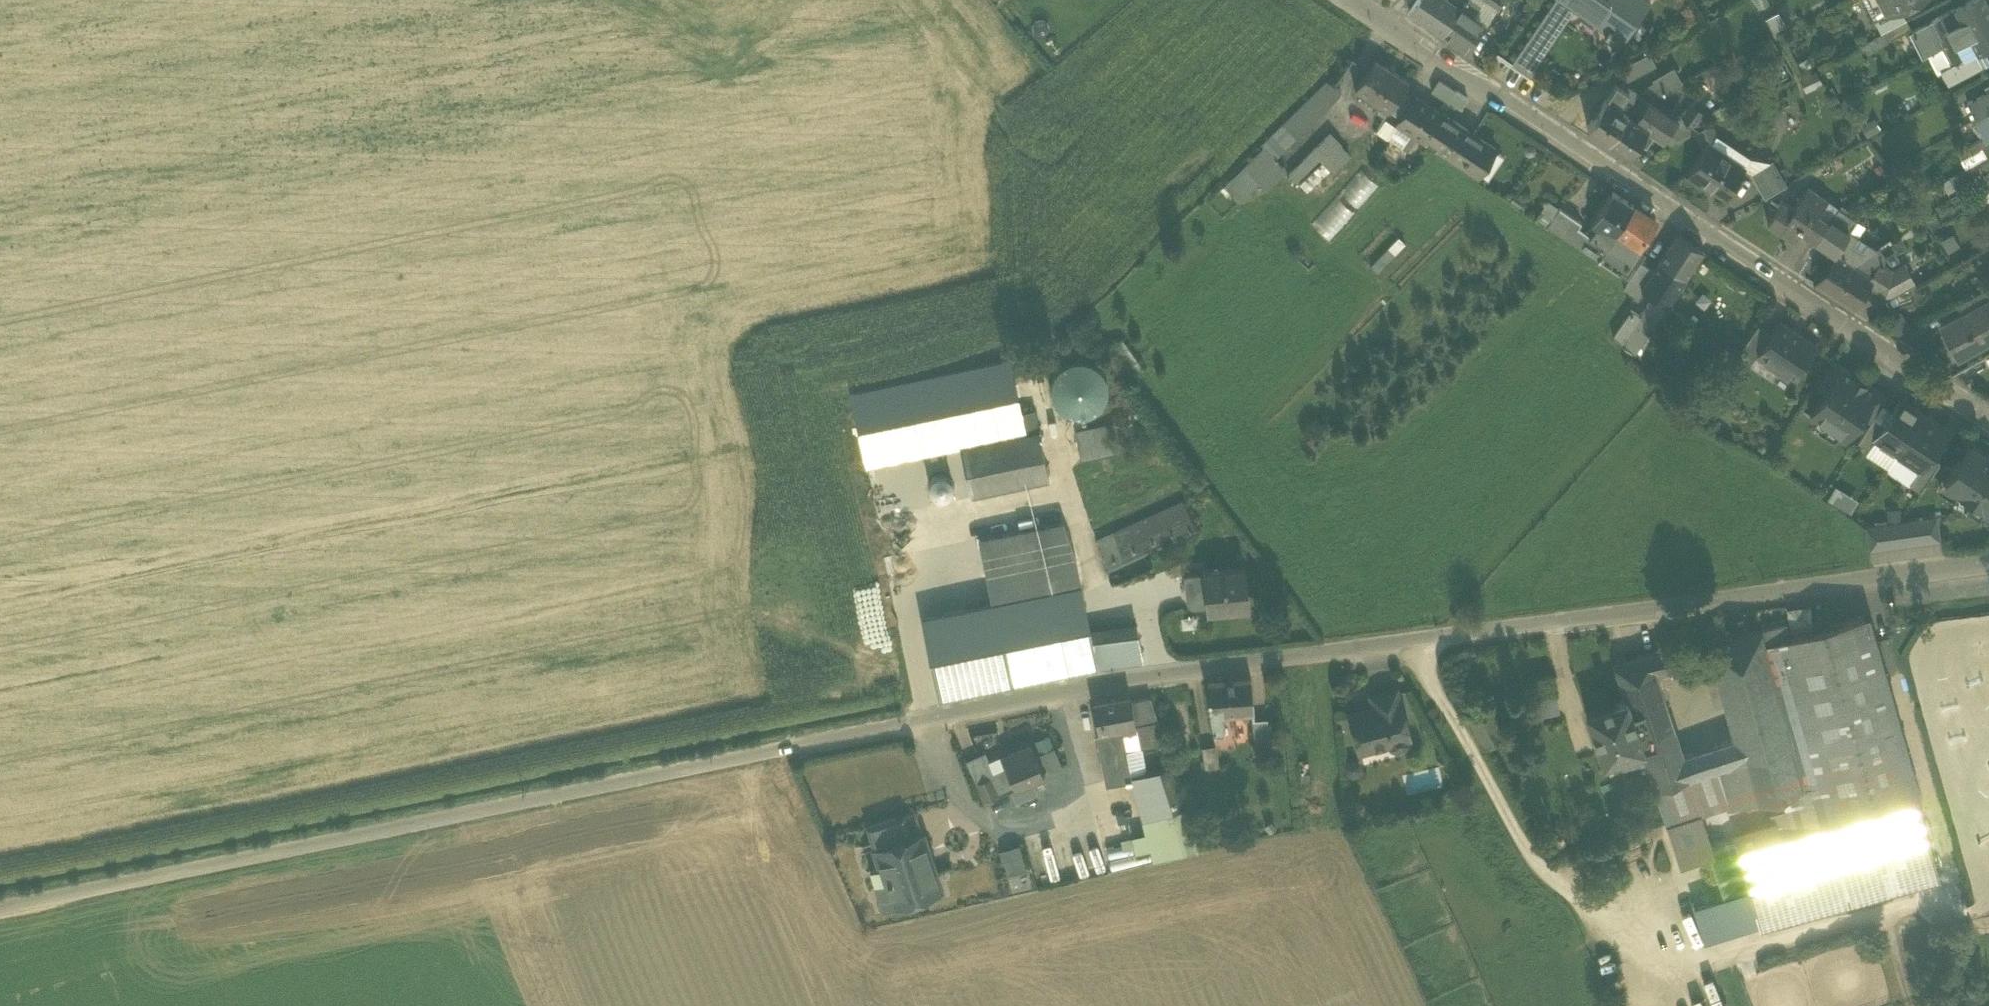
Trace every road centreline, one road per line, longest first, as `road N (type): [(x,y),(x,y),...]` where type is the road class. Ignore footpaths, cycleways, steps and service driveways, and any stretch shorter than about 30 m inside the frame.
road 1 (unclassified): [(1988,556),(1108,681),(0,910)]
road 2 (residential): [(1988,417),(1351,0)]
road 3 (track): [(1416,642),(1558,878),(1623,912)]

